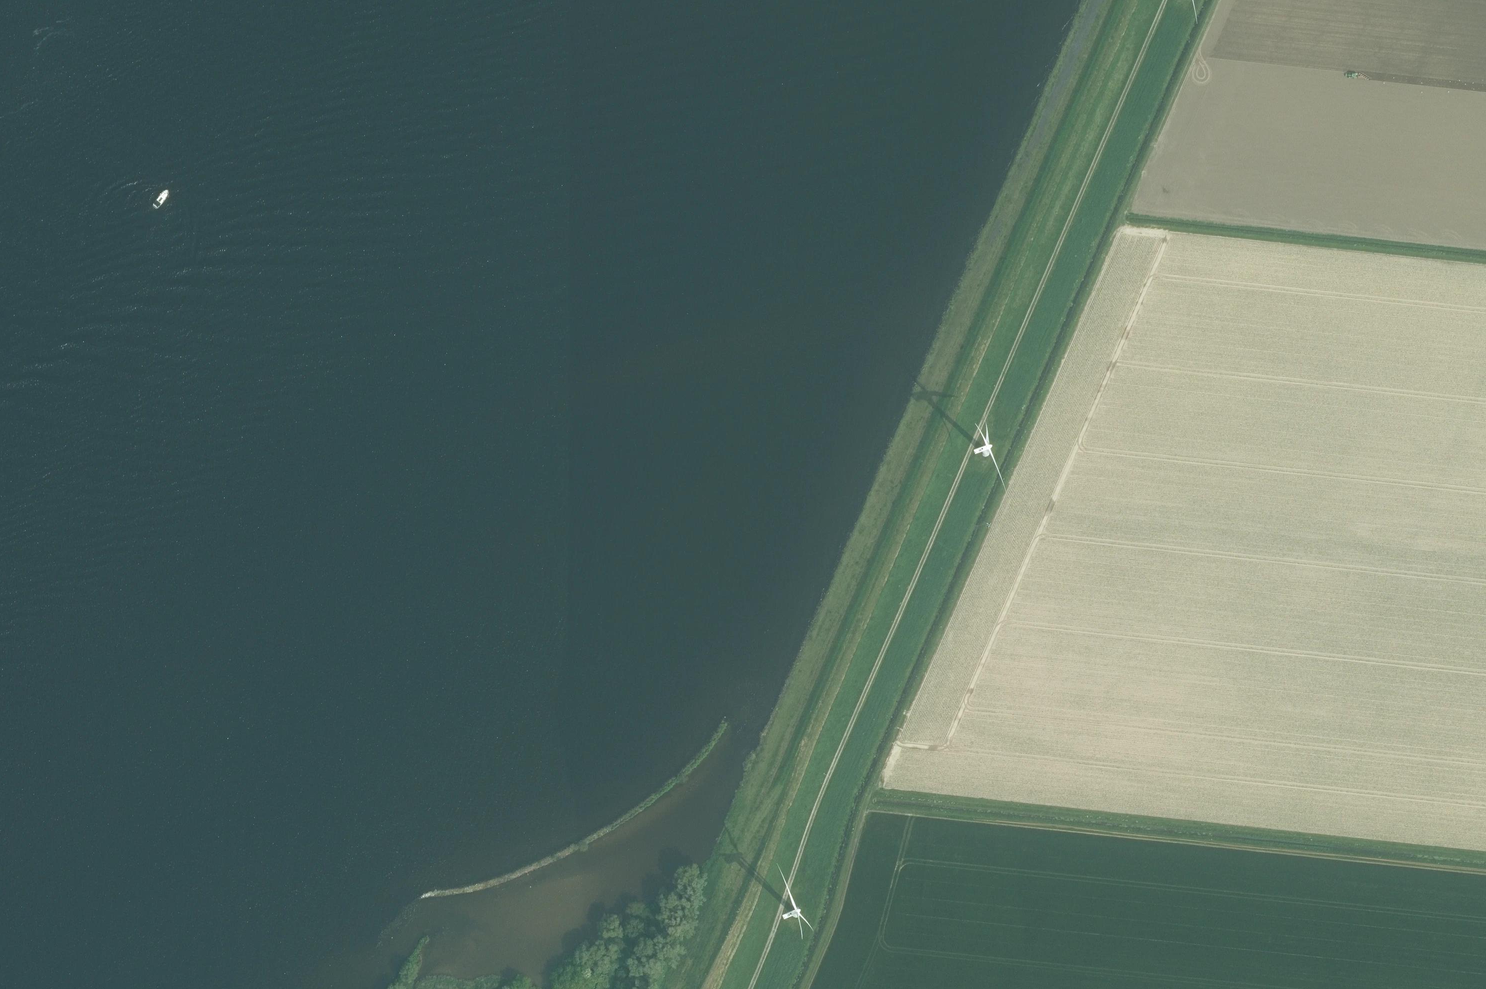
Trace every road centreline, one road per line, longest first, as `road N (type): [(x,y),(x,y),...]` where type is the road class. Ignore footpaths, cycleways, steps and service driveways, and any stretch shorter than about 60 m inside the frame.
road 1 (track): [(751,988),(822,793),(1165,0)]

